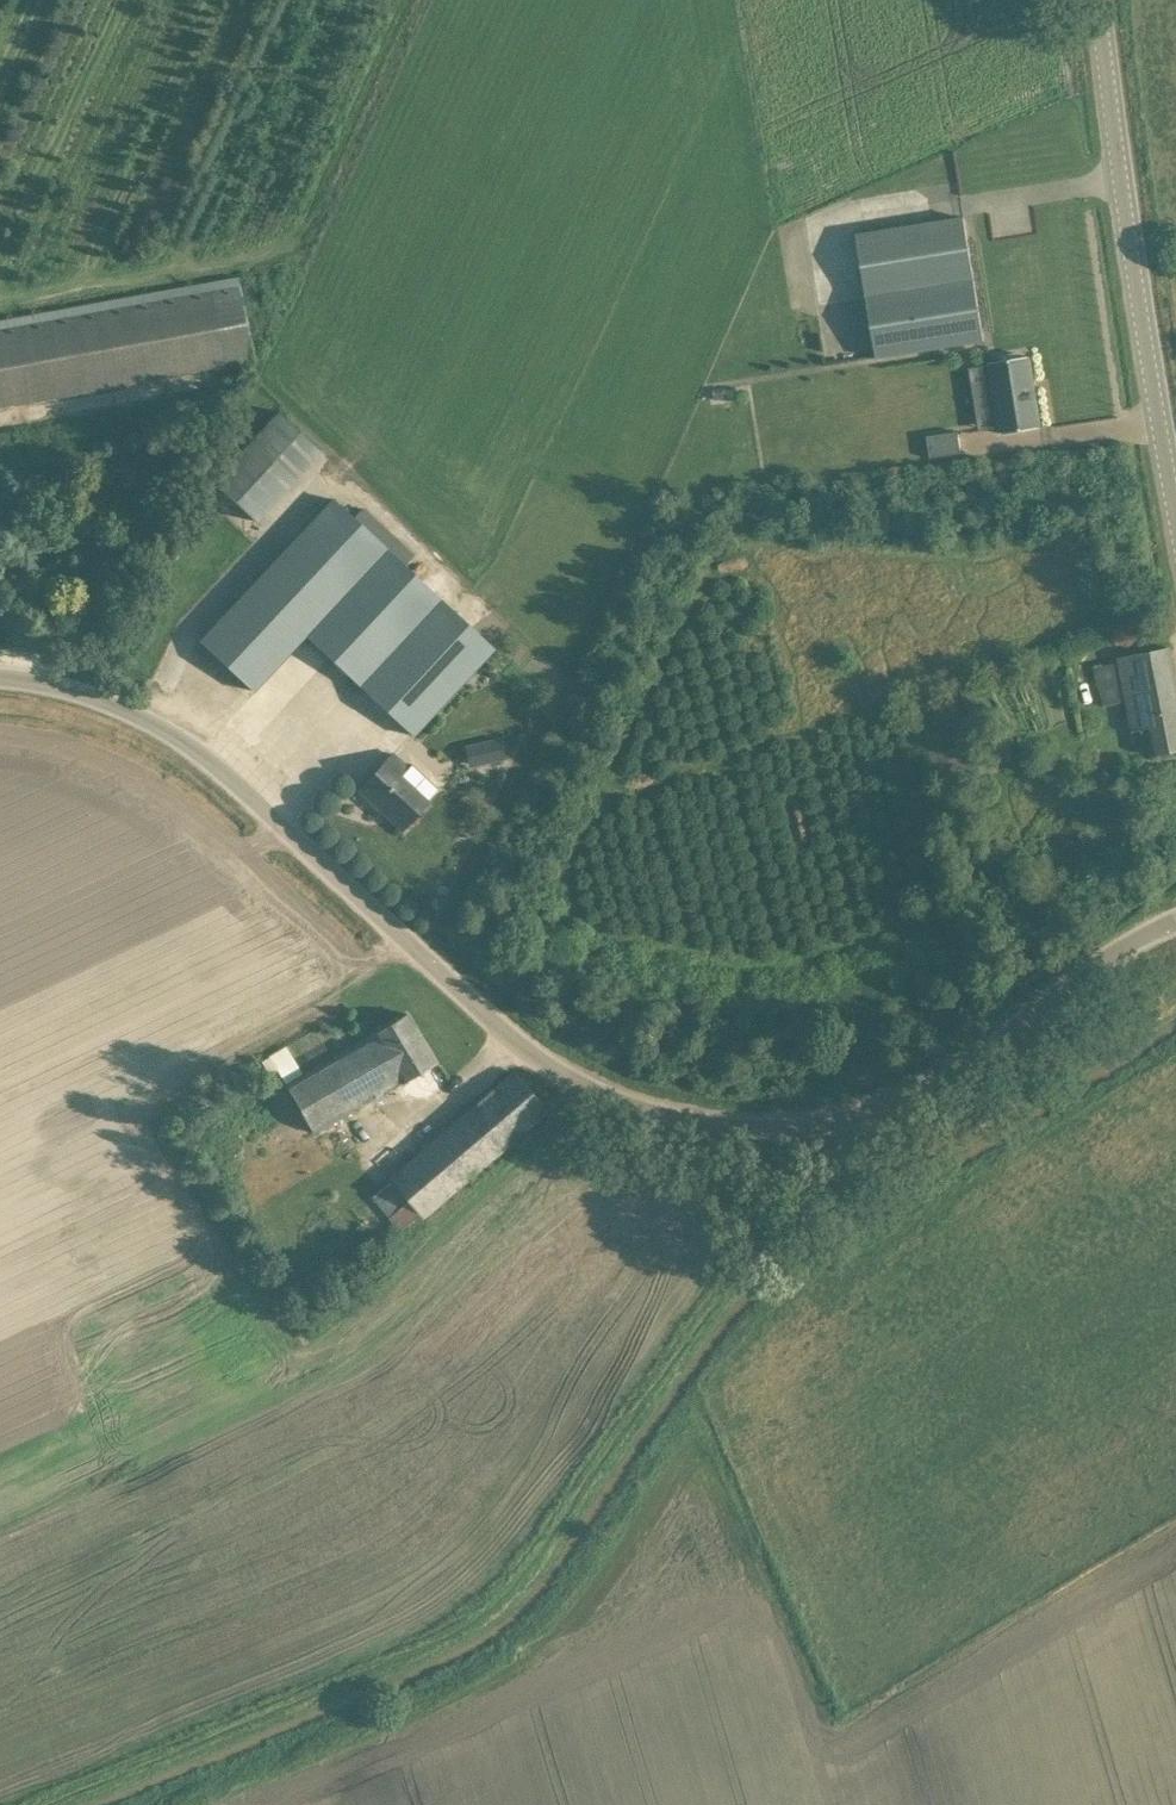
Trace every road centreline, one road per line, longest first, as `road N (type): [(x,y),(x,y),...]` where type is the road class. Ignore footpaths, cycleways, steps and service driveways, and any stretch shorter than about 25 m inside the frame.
road 1 (unclassified): [(1175,920),(1088,969),(984,1055),(900,1104),(793,1129),(678,1119),(598,1093),(536,1056),(199,750),(107,698),(0,673)]
road 2 (tertiary): [(1175,508),(1101,0)]

